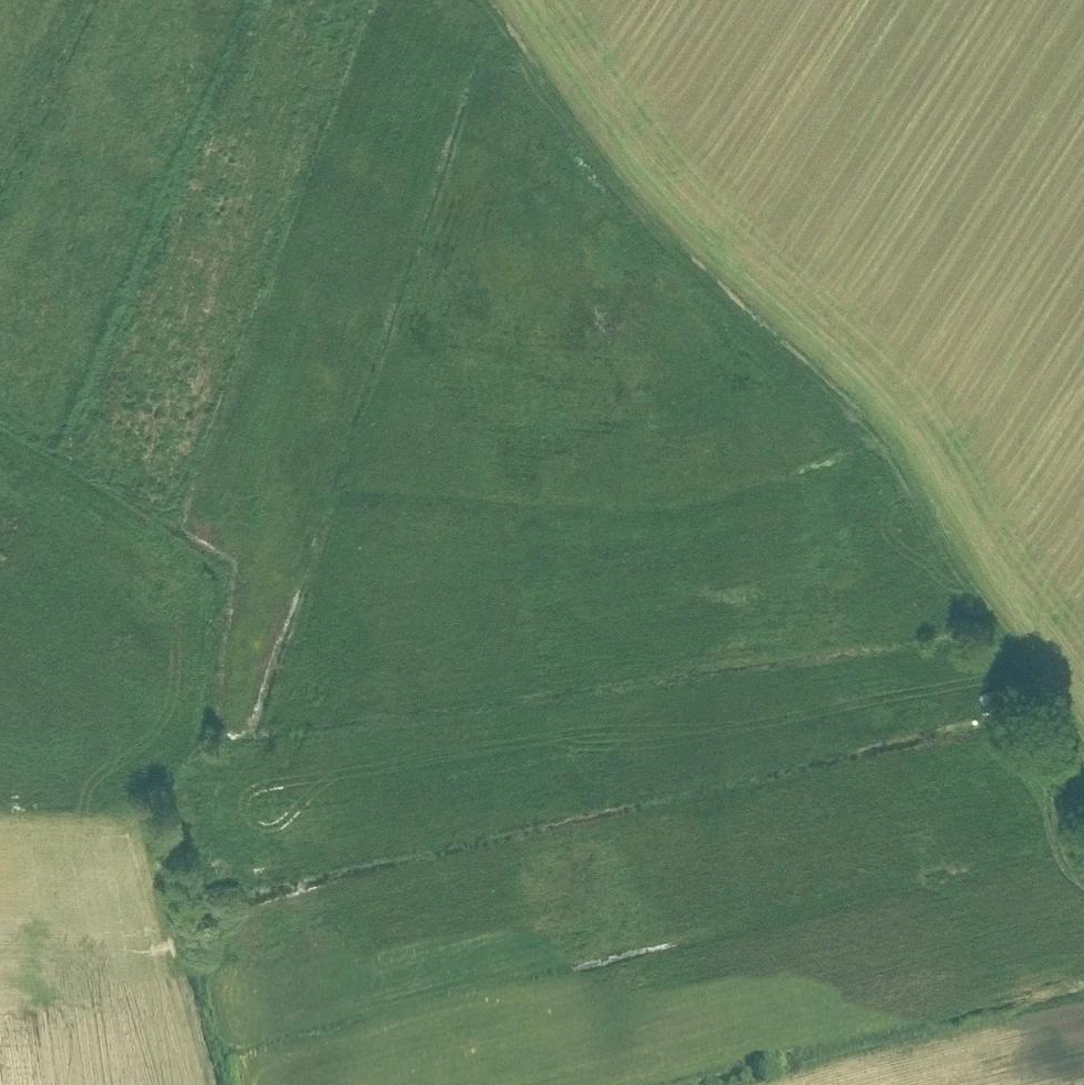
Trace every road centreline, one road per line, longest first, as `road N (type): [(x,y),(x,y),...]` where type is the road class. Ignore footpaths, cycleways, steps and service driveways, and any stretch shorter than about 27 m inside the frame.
road 1 (track): [(480,0),(644,218),(856,408),(974,598),(1083,742)]

